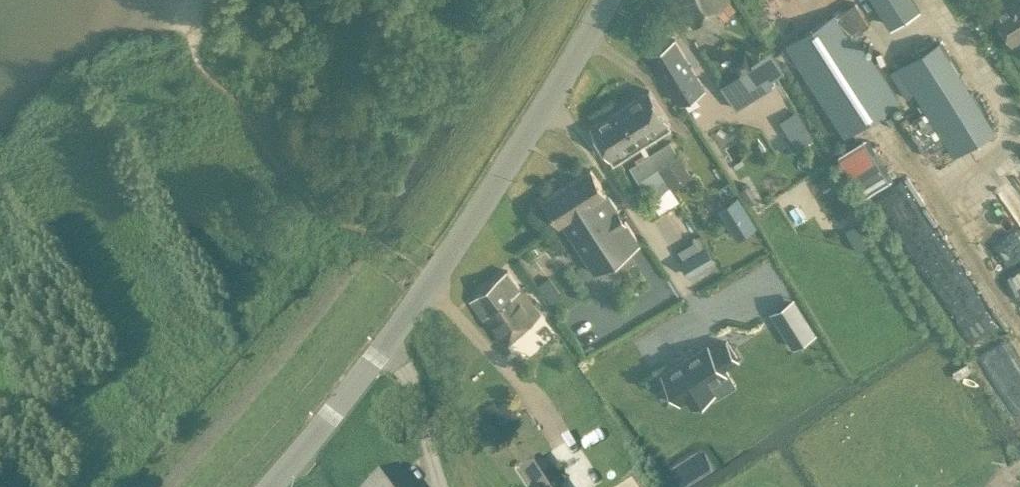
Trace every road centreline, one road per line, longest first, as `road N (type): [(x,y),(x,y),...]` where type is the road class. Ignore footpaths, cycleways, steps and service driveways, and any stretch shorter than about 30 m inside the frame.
road 1 (tertiary): [(267,486),(394,334),(607,0)]
road 2 (track): [(1019,326),(948,221),(1009,117)]

